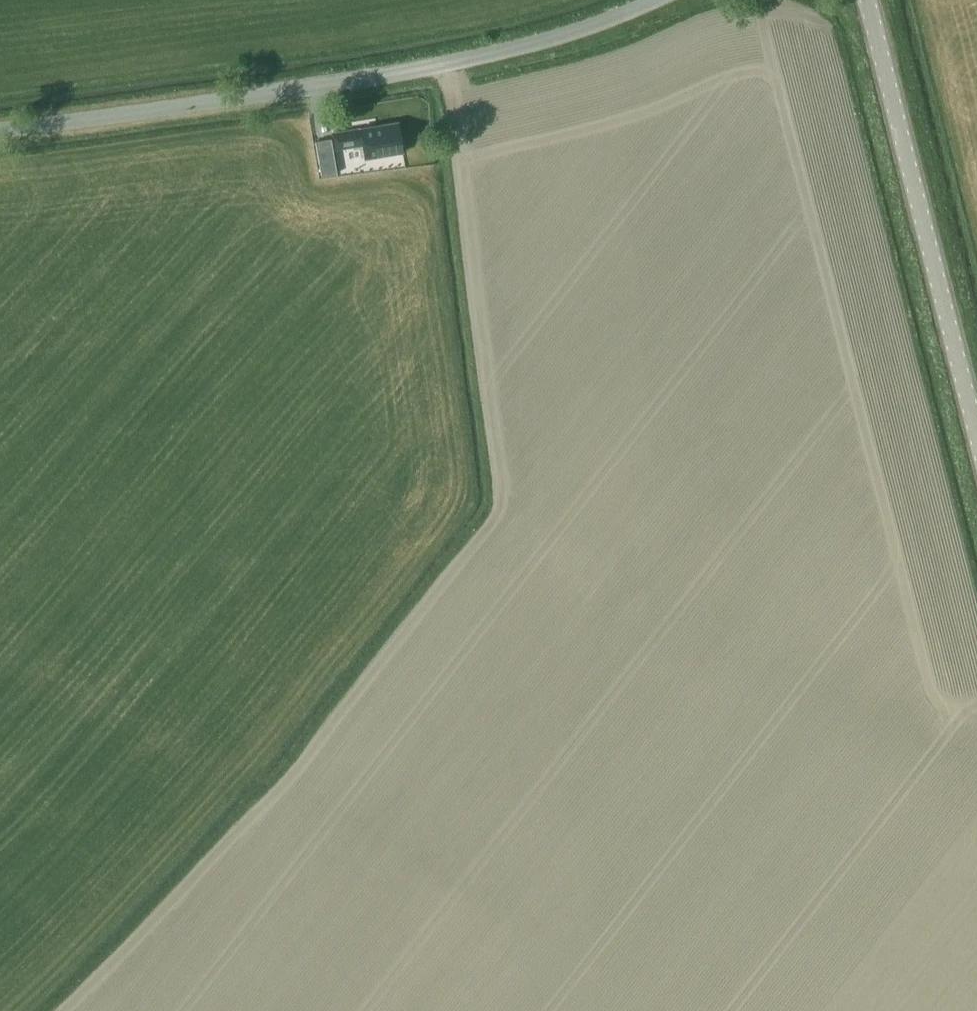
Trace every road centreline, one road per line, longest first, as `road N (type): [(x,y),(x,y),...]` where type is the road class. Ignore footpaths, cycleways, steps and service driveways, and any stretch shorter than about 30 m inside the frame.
road 1 (unclassified): [(0,134),(237,109),(484,66),(657,0)]
road 2 (tertiary): [(976,441),(866,0)]

